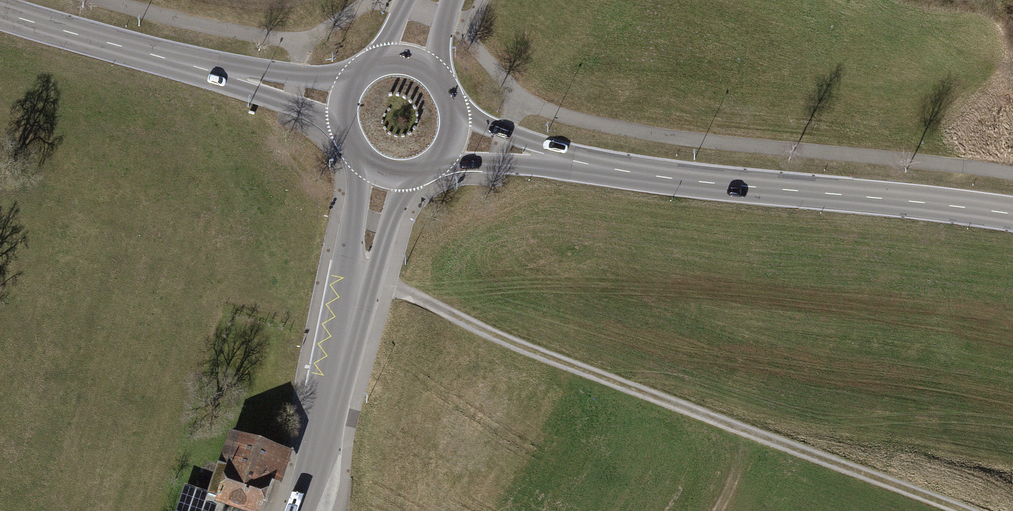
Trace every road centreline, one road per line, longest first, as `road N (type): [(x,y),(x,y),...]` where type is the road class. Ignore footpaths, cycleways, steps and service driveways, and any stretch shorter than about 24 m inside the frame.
road 1 (track): [(362,271),(499,335),(964,510)]
road 2 (secondary): [(452,136),(666,178),(1012,215)]
road 3 (tertiary): [(0,12),(343,102)]
road 4 (tertiary): [(299,510),(383,172)]

